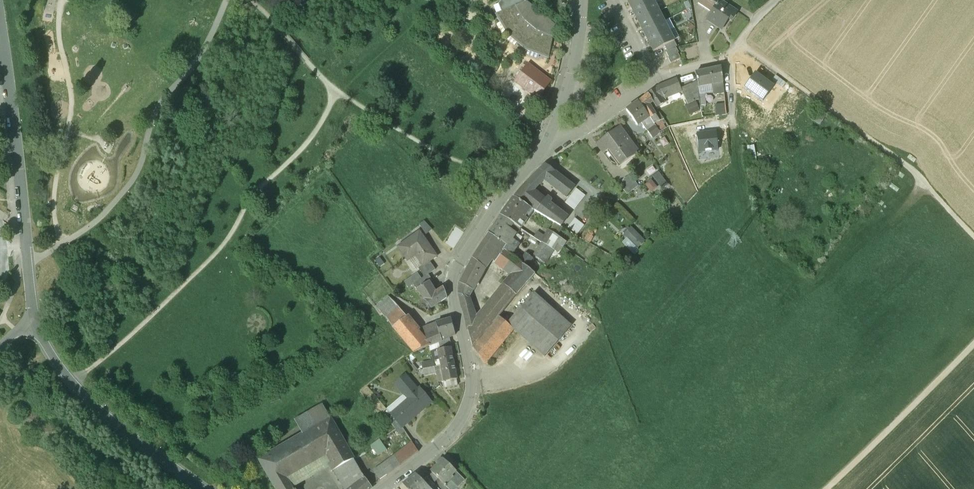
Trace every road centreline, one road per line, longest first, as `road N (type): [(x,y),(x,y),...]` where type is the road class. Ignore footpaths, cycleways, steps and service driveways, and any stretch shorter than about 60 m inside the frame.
road 1 (residential): [(385,488),(442,444),(468,412),(471,376),(453,293),(458,267),(543,151)]
road 2 (residential): [(0,3),(34,328)]
road 3 (track): [(738,42),(917,175),(973,237)]
road 4 (residential): [(34,328),(107,416),(202,488)]
road 5 (track): [(830,488),(973,345)]
road 6 (residential): [(543,151),(572,74),(581,0)]
road 7 (residential): [(658,79),(724,59),(779,0)]
road 8 (residential): [(543,151),(658,79)]

